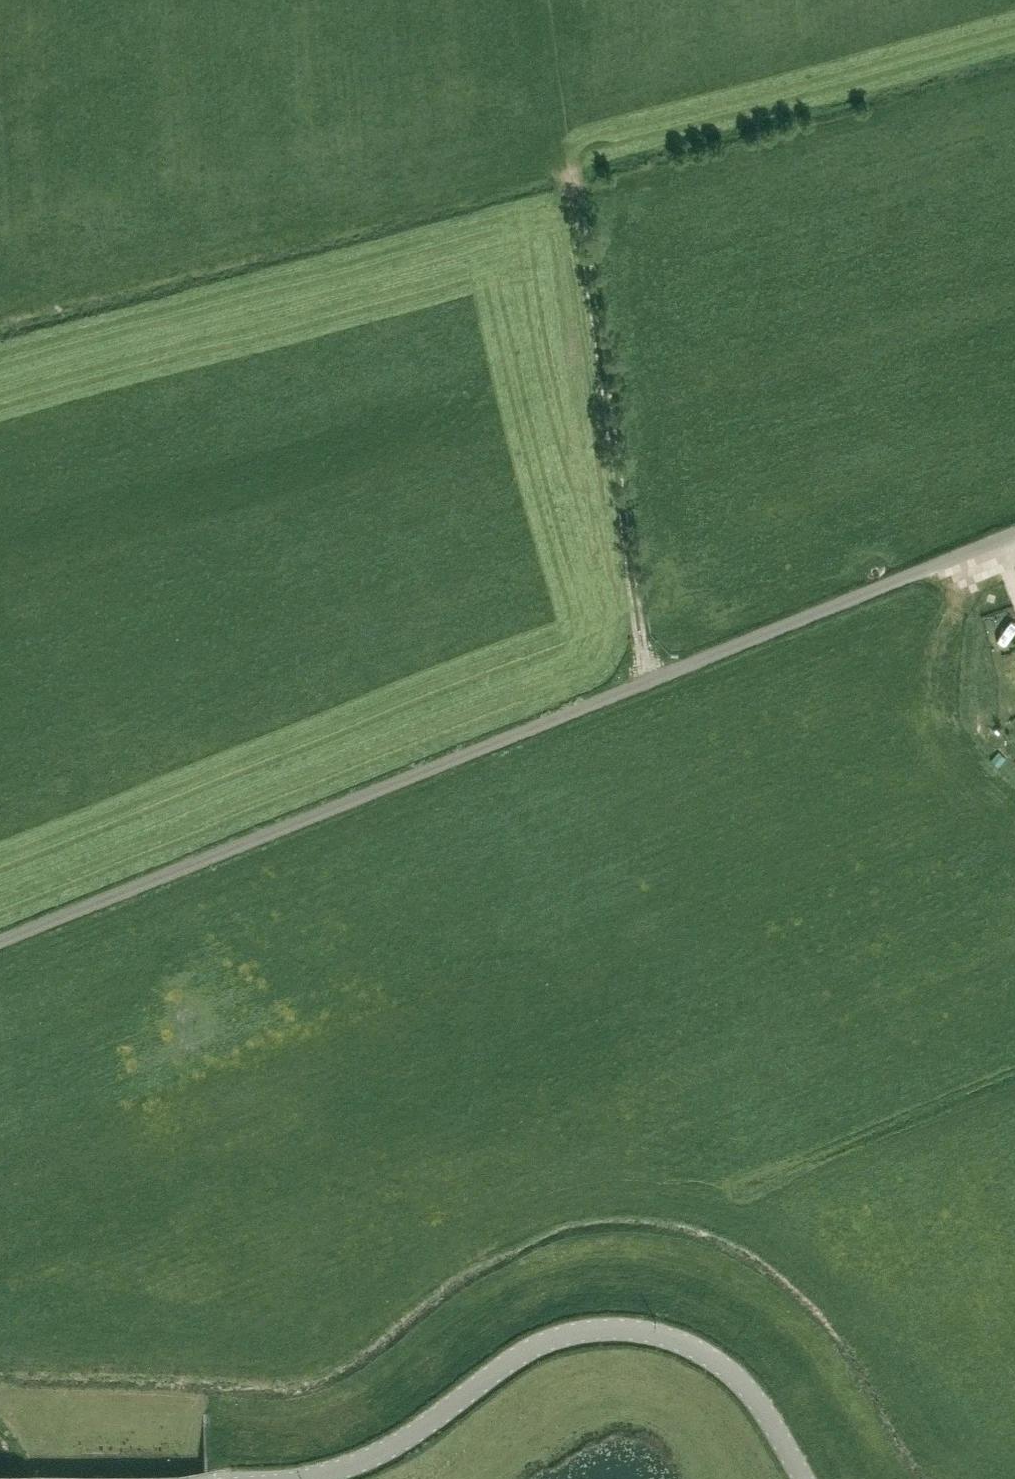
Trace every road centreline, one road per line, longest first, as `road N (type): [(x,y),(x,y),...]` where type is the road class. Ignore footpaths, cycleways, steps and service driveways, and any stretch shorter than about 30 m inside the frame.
road 1 (unclassified): [(0,940),(1014,531)]
road 2 (tertiary): [(303,1478),(396,1446),(545,1344),(615,1329),(663,1336),(728,1369),(761,1404),(804,1478)]

